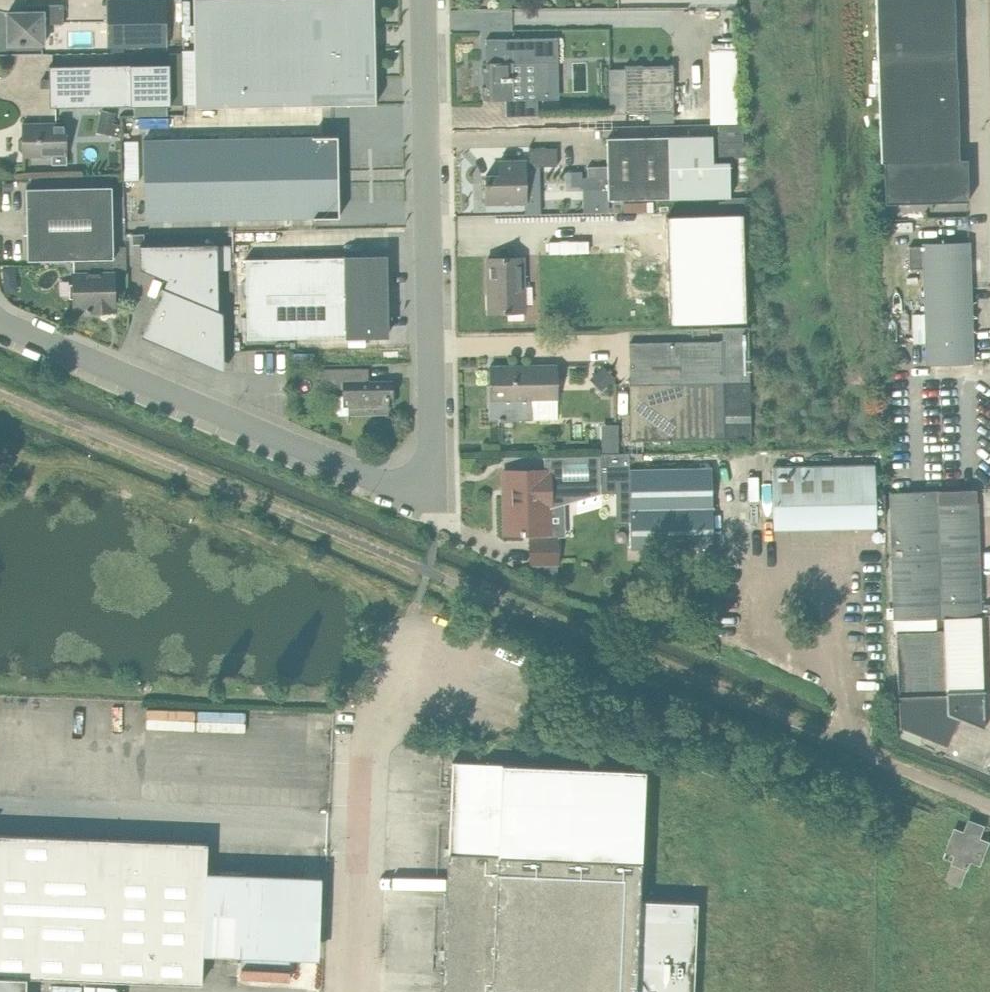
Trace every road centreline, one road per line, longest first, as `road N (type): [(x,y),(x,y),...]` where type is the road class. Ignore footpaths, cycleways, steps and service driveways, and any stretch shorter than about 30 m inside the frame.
road 1 (unclassified): [(420,488),(435,451),(424,0)]
road 2 (unclassified): [(351,991),(360,765),(396,661),(440,655),(526,691)]
road 3 (unclassified): [(420,488),(381,481),(0,320)]
road 4 (unclassified): [(989,806),(824,735)]

